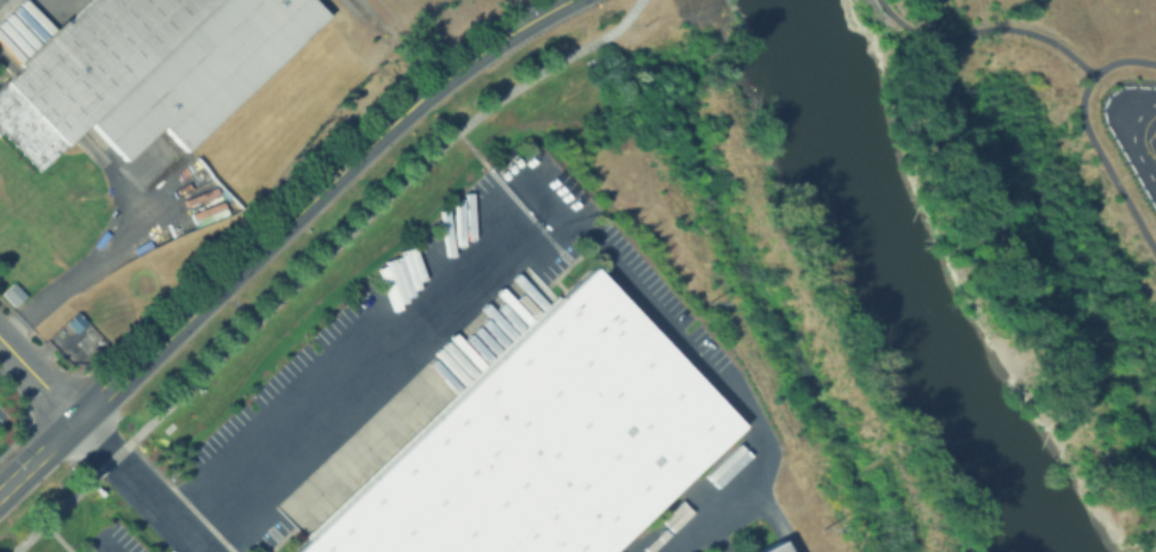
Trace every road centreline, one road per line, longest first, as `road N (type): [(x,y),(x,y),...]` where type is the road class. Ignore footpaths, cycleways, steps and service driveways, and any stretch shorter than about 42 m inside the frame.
road 1 (primary): [(392,125),(354,144),(185,302),(180,322)]
road 2 (primary): [(180,322),(206,312),(392,125)]
road 3 (primary): [(392,125),(477,56),(571,0)]
road 4 (primary): [(78,421),(180,322)]

